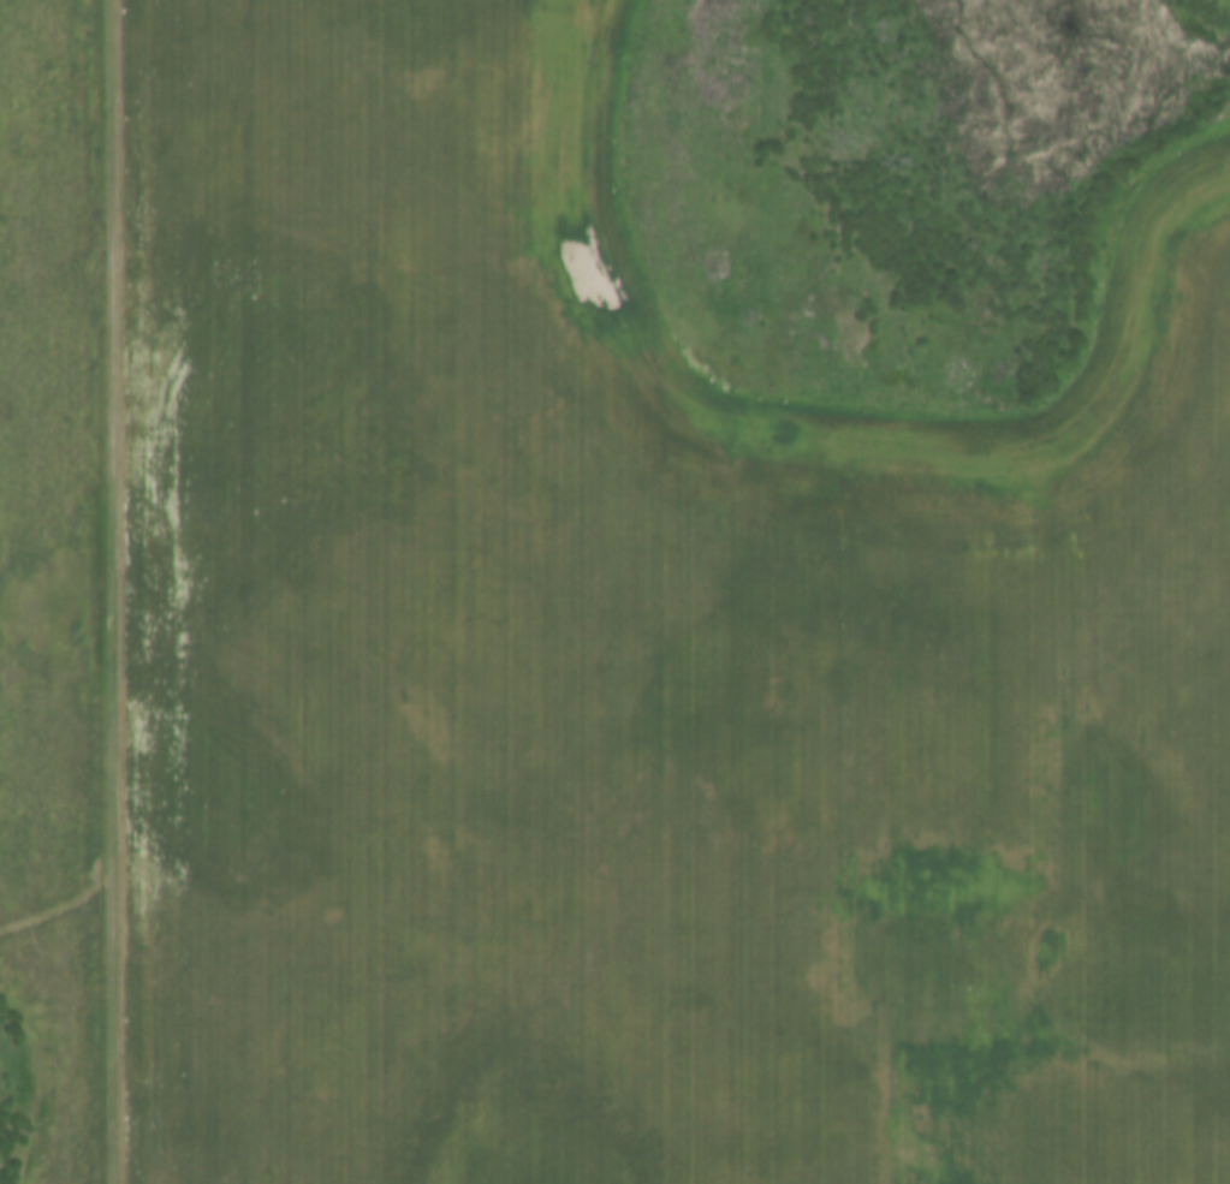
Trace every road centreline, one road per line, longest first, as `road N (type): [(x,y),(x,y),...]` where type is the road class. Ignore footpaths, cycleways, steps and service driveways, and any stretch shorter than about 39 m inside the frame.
road 1 (track): [(110,1183),(105,0)]

